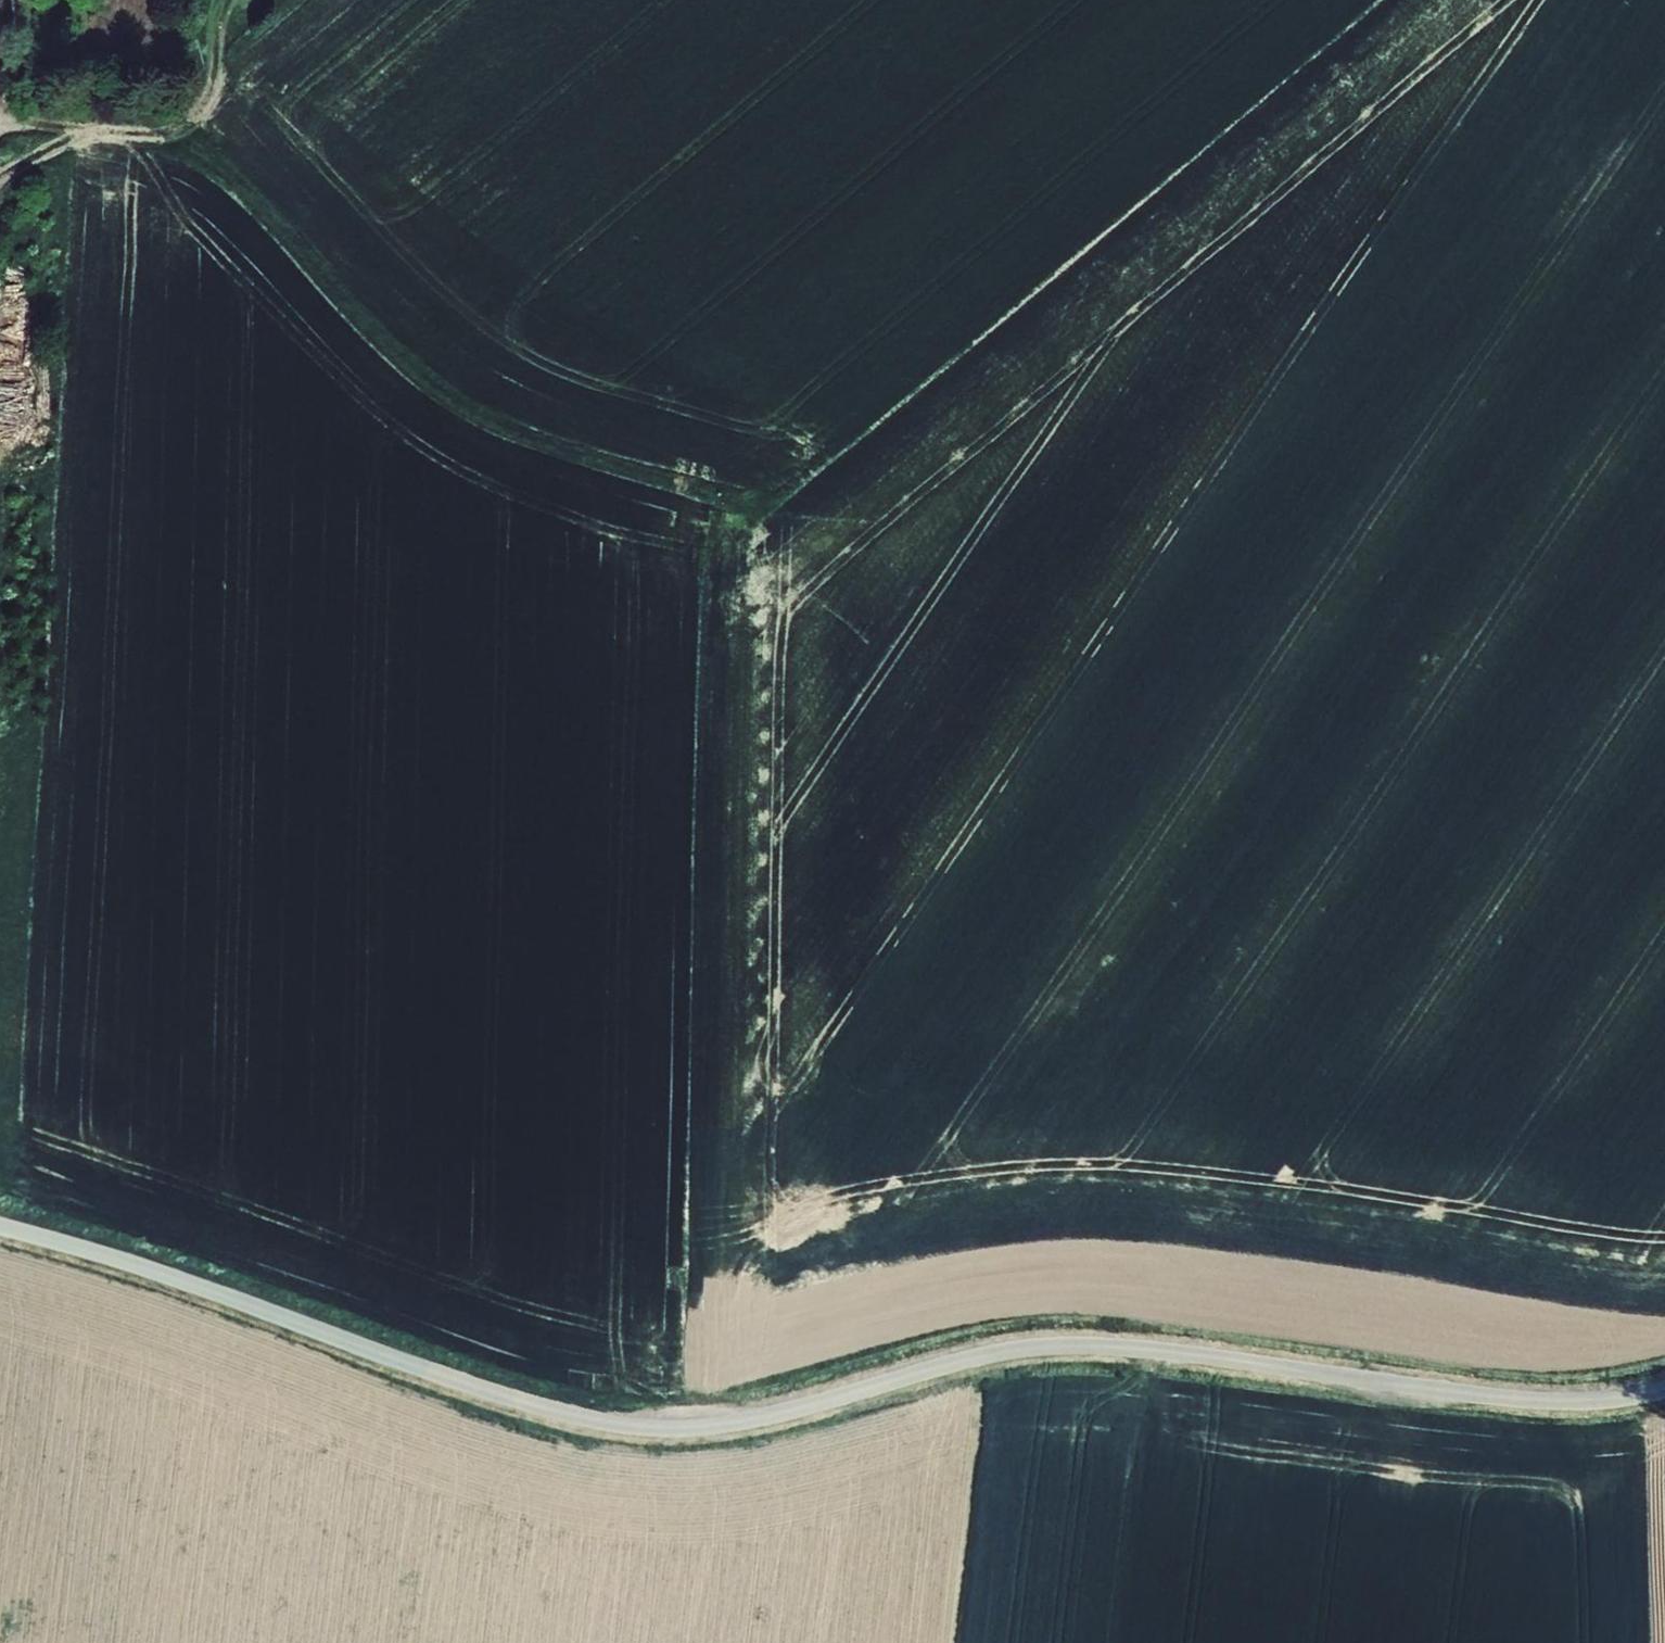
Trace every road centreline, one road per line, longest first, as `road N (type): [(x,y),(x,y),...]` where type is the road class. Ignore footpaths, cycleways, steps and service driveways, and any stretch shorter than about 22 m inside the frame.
road 1 (residential): [(0,1223),(525,1401),(637,1425),(741,1419),(947,1361),(1075,1343),(1529,1399),(1664,1389)]

